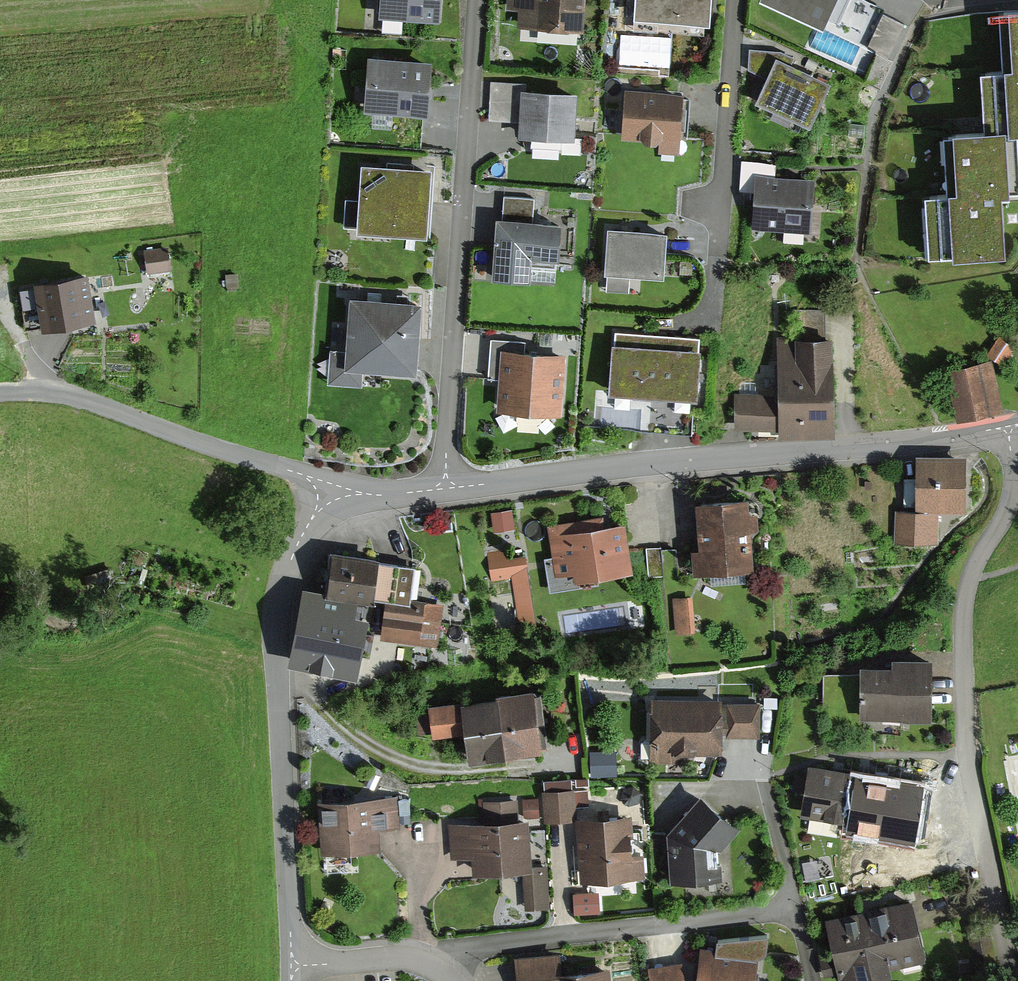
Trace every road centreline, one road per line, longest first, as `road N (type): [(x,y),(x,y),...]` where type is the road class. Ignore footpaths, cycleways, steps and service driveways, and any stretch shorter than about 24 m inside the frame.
road 1 (residential): [(1008,427),(1013,484),(966,590),(964,675),(970,781),(1012,980)]
road 2 (residential): [(1008,427),(446,489)]
road 3 (residential): [(446,489),(477,0)]
road 4 (residential): [(450,972),(476,950),(793,905)]
road 5 (unclassified): [(0,389),(108,405),(332,488)]
road 6 (residential): [(734,0),(710,318)]
road 7 (residential): [(277,679),(294,680),(365,742),(418,764),(567,763)]
road 8 (residential): [(293,964),(277,679)]
road 9 (residential): [(277,679),(284,579),(332,488)]
road 10 (residential): [(450,972),(397,953),(293,964)]

